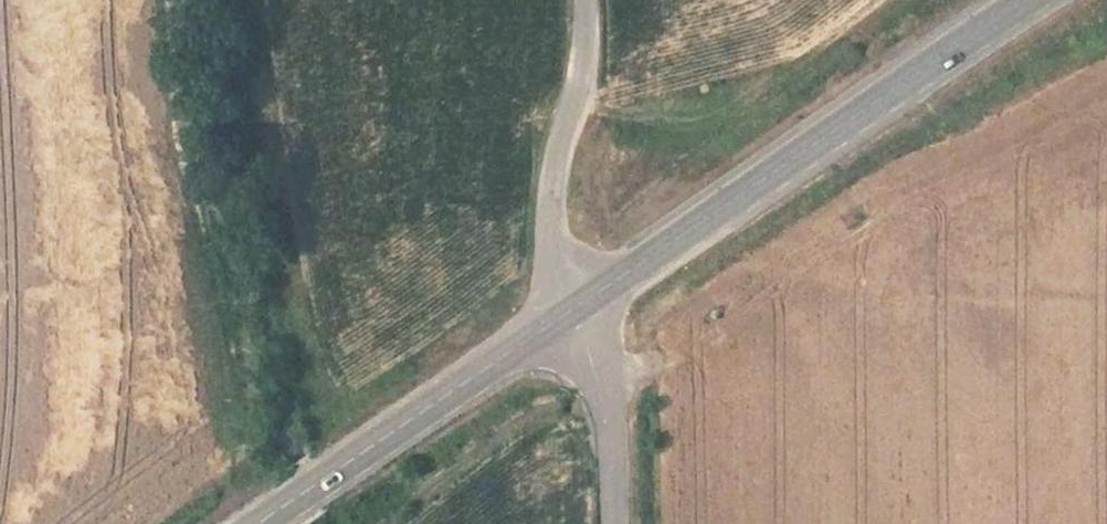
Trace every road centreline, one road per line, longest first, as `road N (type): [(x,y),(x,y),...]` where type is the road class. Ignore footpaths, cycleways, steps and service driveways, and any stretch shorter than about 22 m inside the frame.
road 1 (tertiary): [(1030,0),(571,313)]
road 2 (tertiary): [(571,313),(261,523)]
road 3 (unclassified): [(585,0),(576,96),(551,173),(557,271),(571,313)]
road 4 (unclassified): [(571,313),(599,381),(612,523)]

